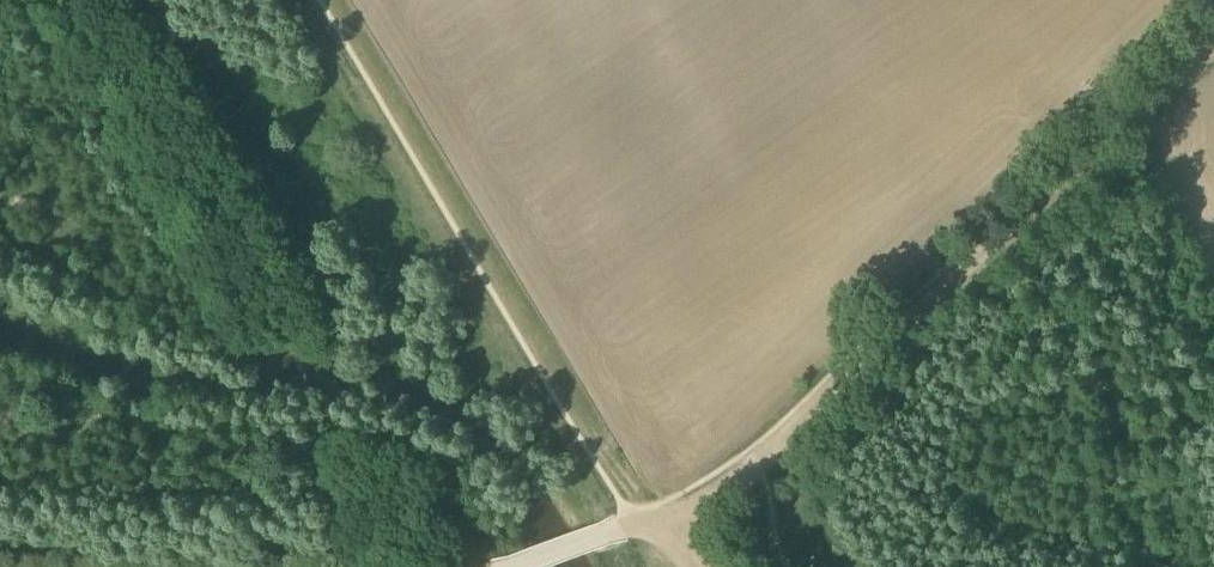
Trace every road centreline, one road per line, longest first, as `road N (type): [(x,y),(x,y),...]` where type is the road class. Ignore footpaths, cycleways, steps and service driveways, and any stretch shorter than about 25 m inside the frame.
road 1 (track): [(636,524),(710,497),(757,466),(1213,35)]
road 2 (track): [(518,566),(636,524)]

